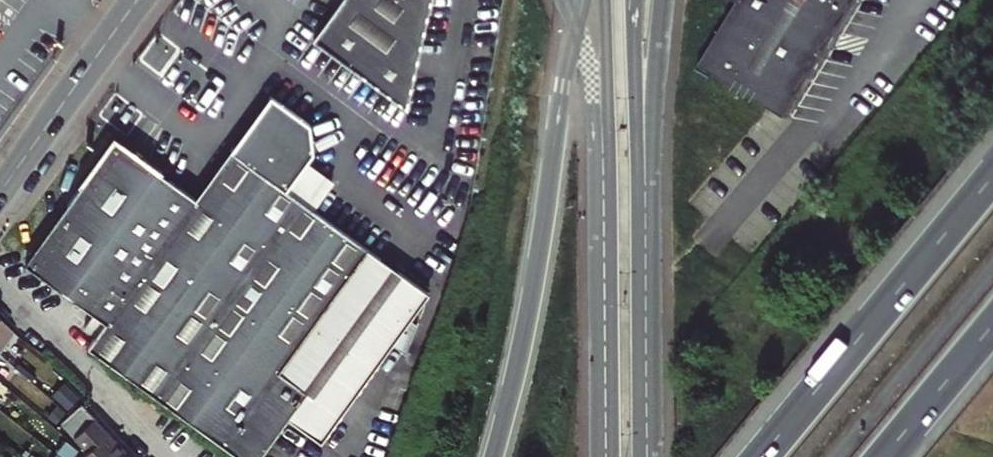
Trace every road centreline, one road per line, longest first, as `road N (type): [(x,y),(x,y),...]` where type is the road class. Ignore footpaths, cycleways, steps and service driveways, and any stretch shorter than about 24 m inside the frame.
road 1 (motorway): [(584,0),(494,456)]
road 2 (secondary): [(604,0),(612,456)]
road 3 (secondary): [(639,456),(636,0)]
road 4 (motorway): [(992,176),(759,456)]
road 5 (secondary): [(141,0),(0,196)]
road 6 (residential): [(0,283),(160,456)]
road 7 (motorway): [(885,456),(992,327)]

